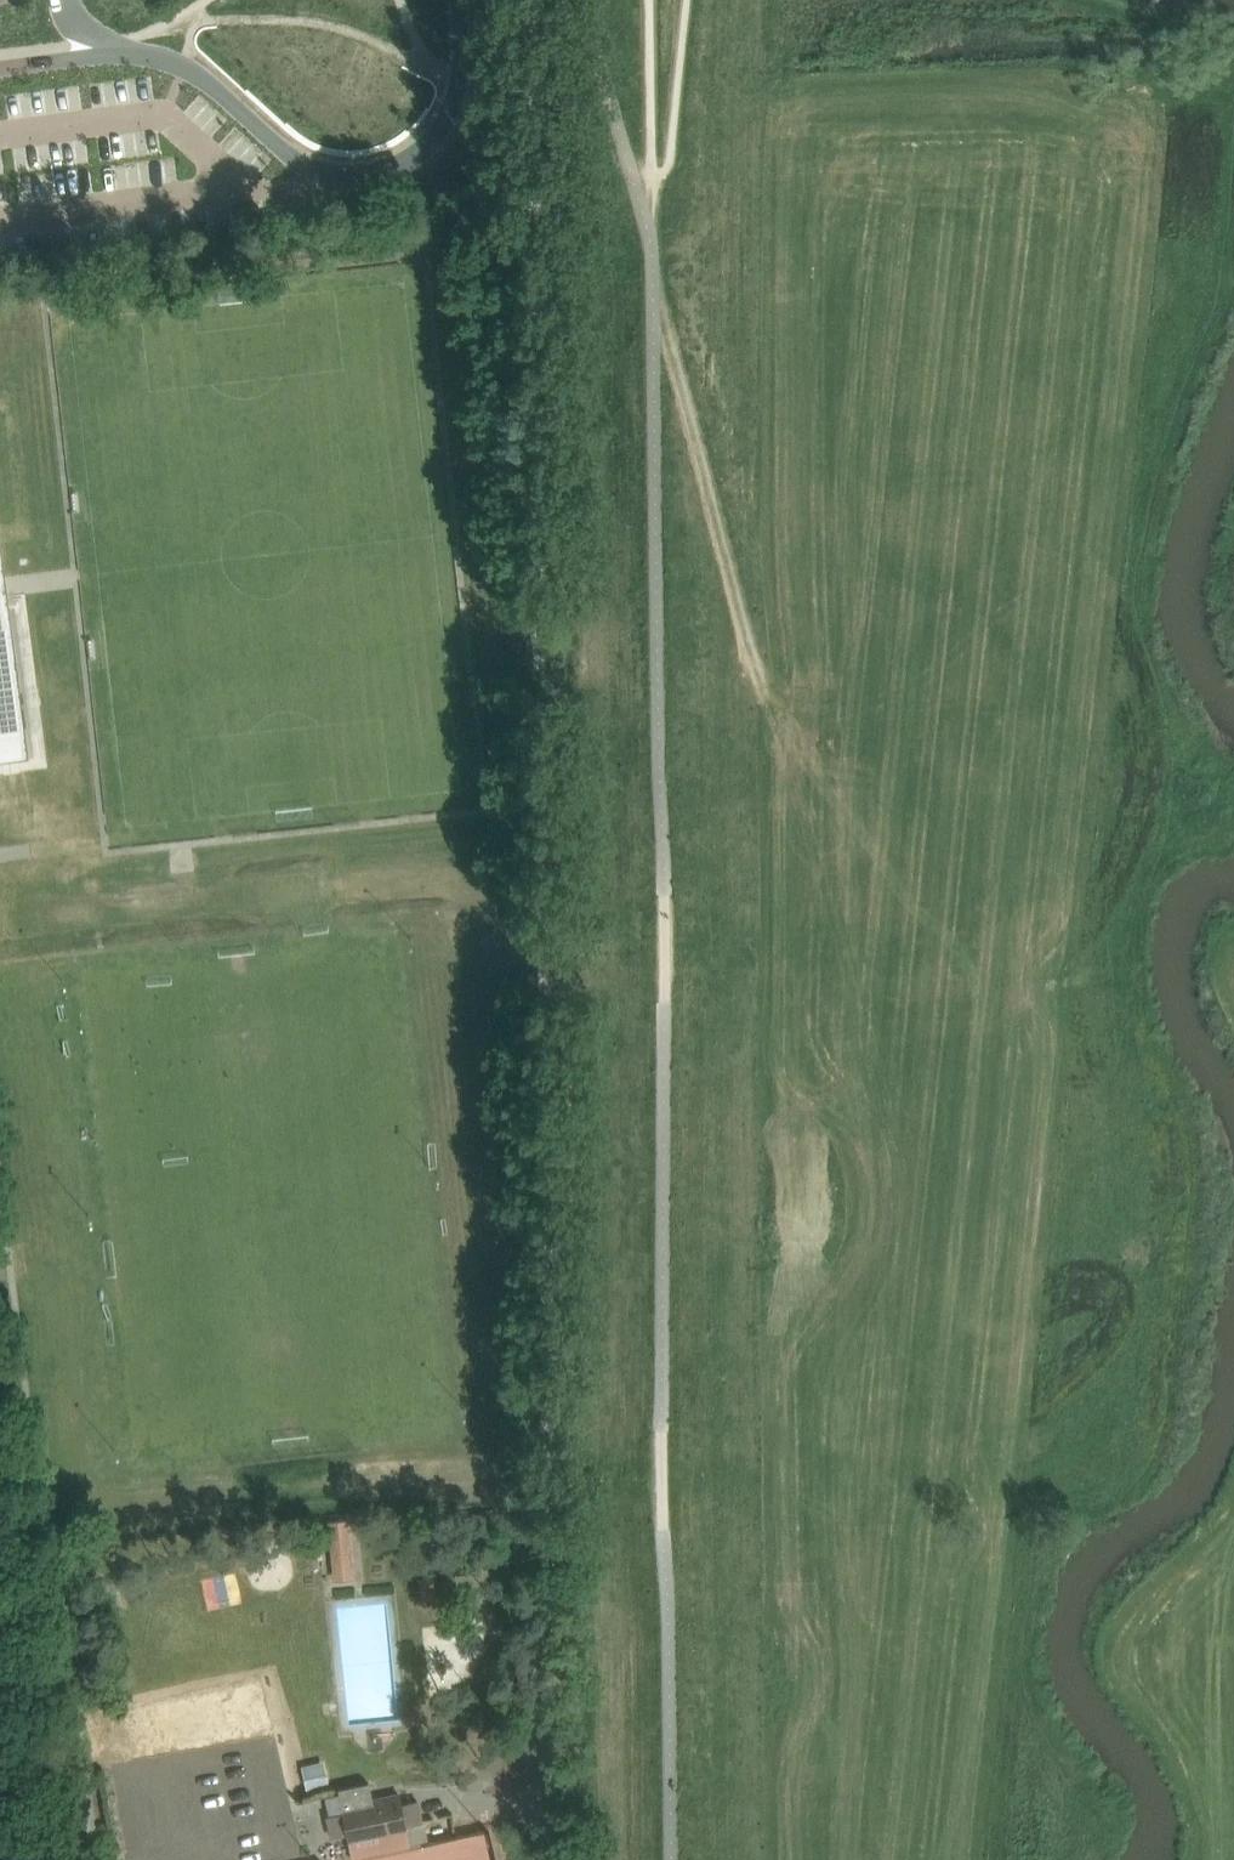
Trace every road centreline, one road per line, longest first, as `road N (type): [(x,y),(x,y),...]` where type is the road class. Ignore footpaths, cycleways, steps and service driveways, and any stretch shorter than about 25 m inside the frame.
road 1 (track): [(555,1859),(532,0)]
road 2 (tertiary): [(108,46),(186,67),(308,162),(335,172),(417,145),(448,110),(457,82),(460,0)]
road 3 (track): [(654,238),(755,656)]

